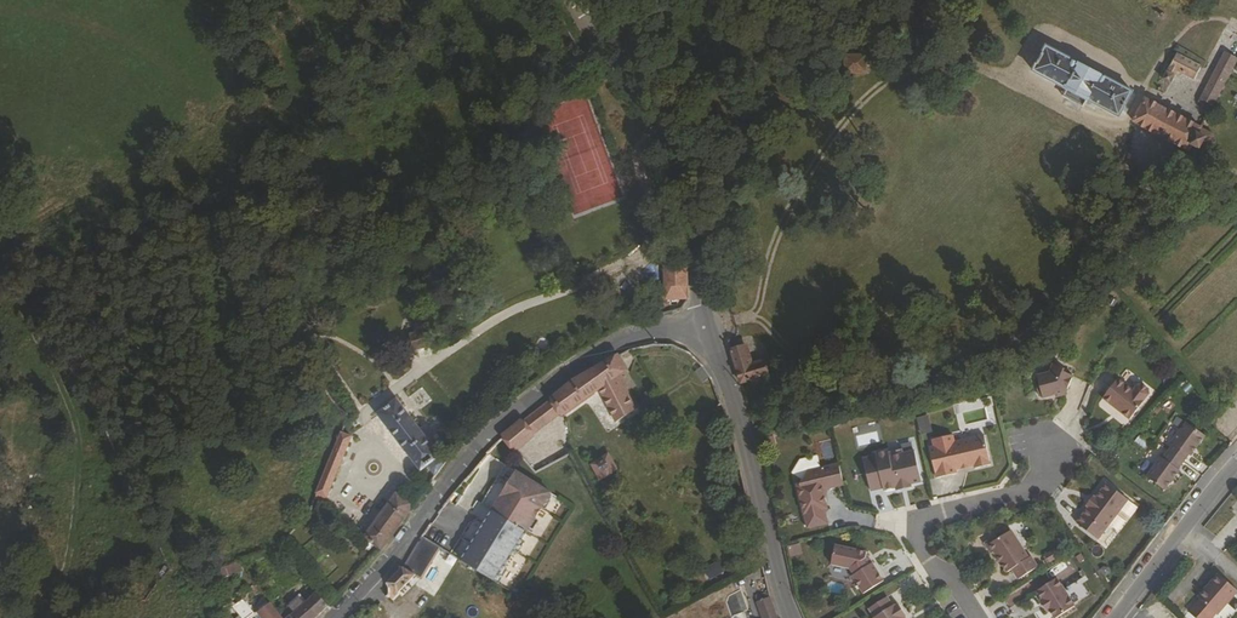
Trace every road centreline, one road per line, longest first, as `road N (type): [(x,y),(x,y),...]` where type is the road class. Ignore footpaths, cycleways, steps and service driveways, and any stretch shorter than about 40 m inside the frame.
road 1 (residential): [(332,617),(389,560),(479,443),(548,385),(642,333),(698,333)]
road 2 (unclassified): [(580,0),(605,48),(673,131),(699,226),(698,333)]
road 3 (residential): [(698,333),(711,346),(738,416),(793,617)]
road 4 (residential): [(1051,444),(1044,474),(1027,492),(918,520),(916,540),(929,562),(950,574),(979,617)]

